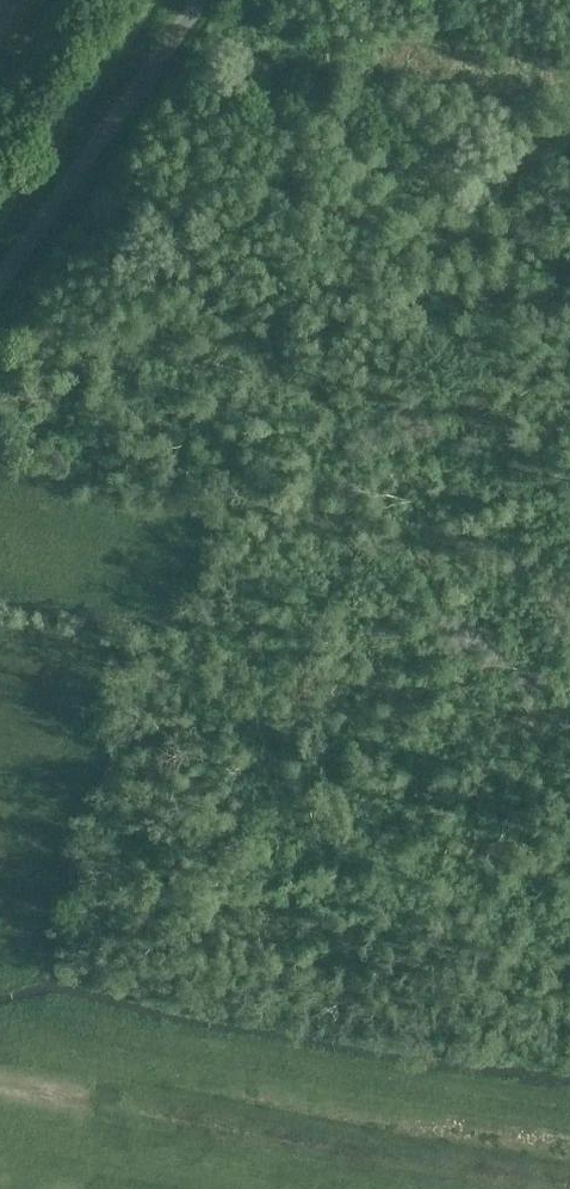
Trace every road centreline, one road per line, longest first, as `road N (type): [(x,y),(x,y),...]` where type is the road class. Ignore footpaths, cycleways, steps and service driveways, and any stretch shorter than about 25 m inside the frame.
road 1 (unclassified): [(0,282),(194,0)]

